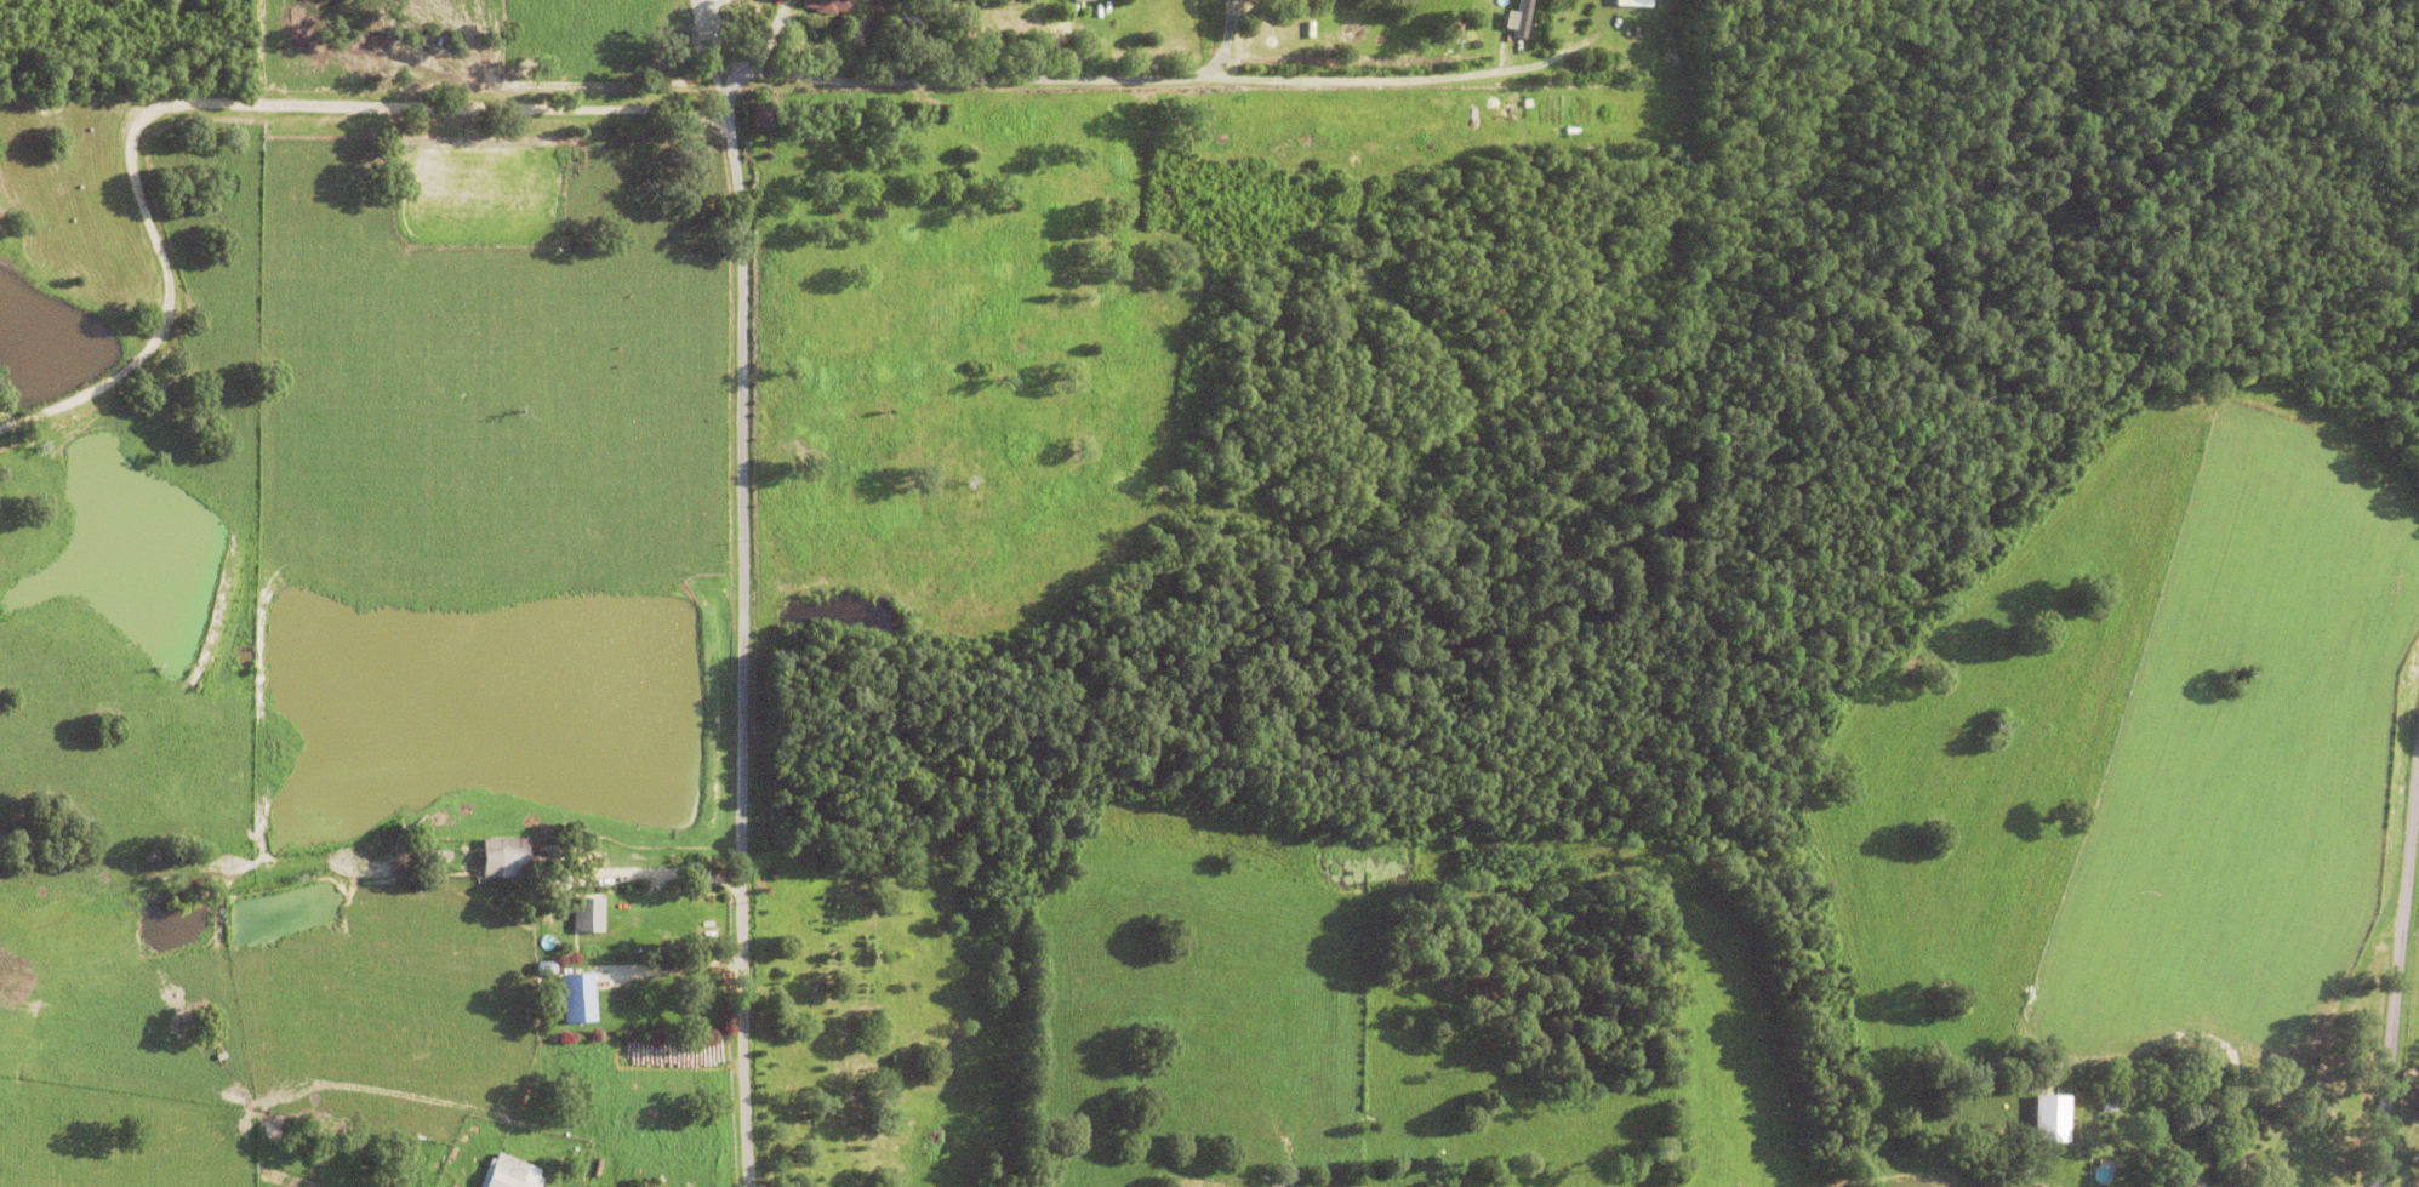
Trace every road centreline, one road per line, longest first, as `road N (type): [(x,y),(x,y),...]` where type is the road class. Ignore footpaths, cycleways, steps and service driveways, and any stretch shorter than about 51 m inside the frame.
road 1 (residential): [(1561,51),(1500,69),(1416,78),(820,78),(769,65),(737,72),(724,122),(658,109),(154,107),(130,129),(125,158),(165,276),(165,318),(124,367),(0,427)]
road 2 (residential): [(746,1186),(738,199),(724,122)]
road 3 (residential): [(2374,1186),(2418,726)]

